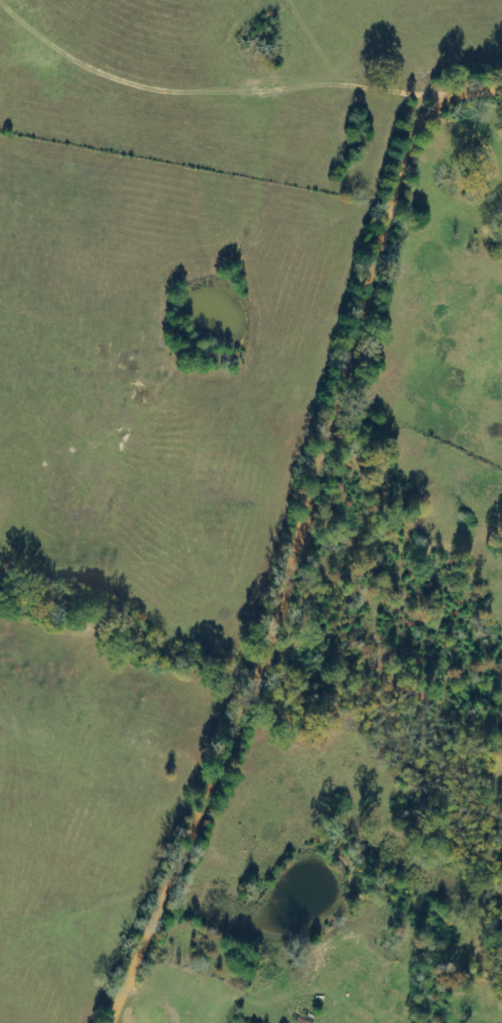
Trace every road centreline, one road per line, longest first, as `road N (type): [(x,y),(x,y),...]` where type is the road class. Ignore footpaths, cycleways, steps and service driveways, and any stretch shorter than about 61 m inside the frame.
road 1 (residential): [(115,1022),(297,587),(394,194),(421,117),(466,90),(501,85)]

